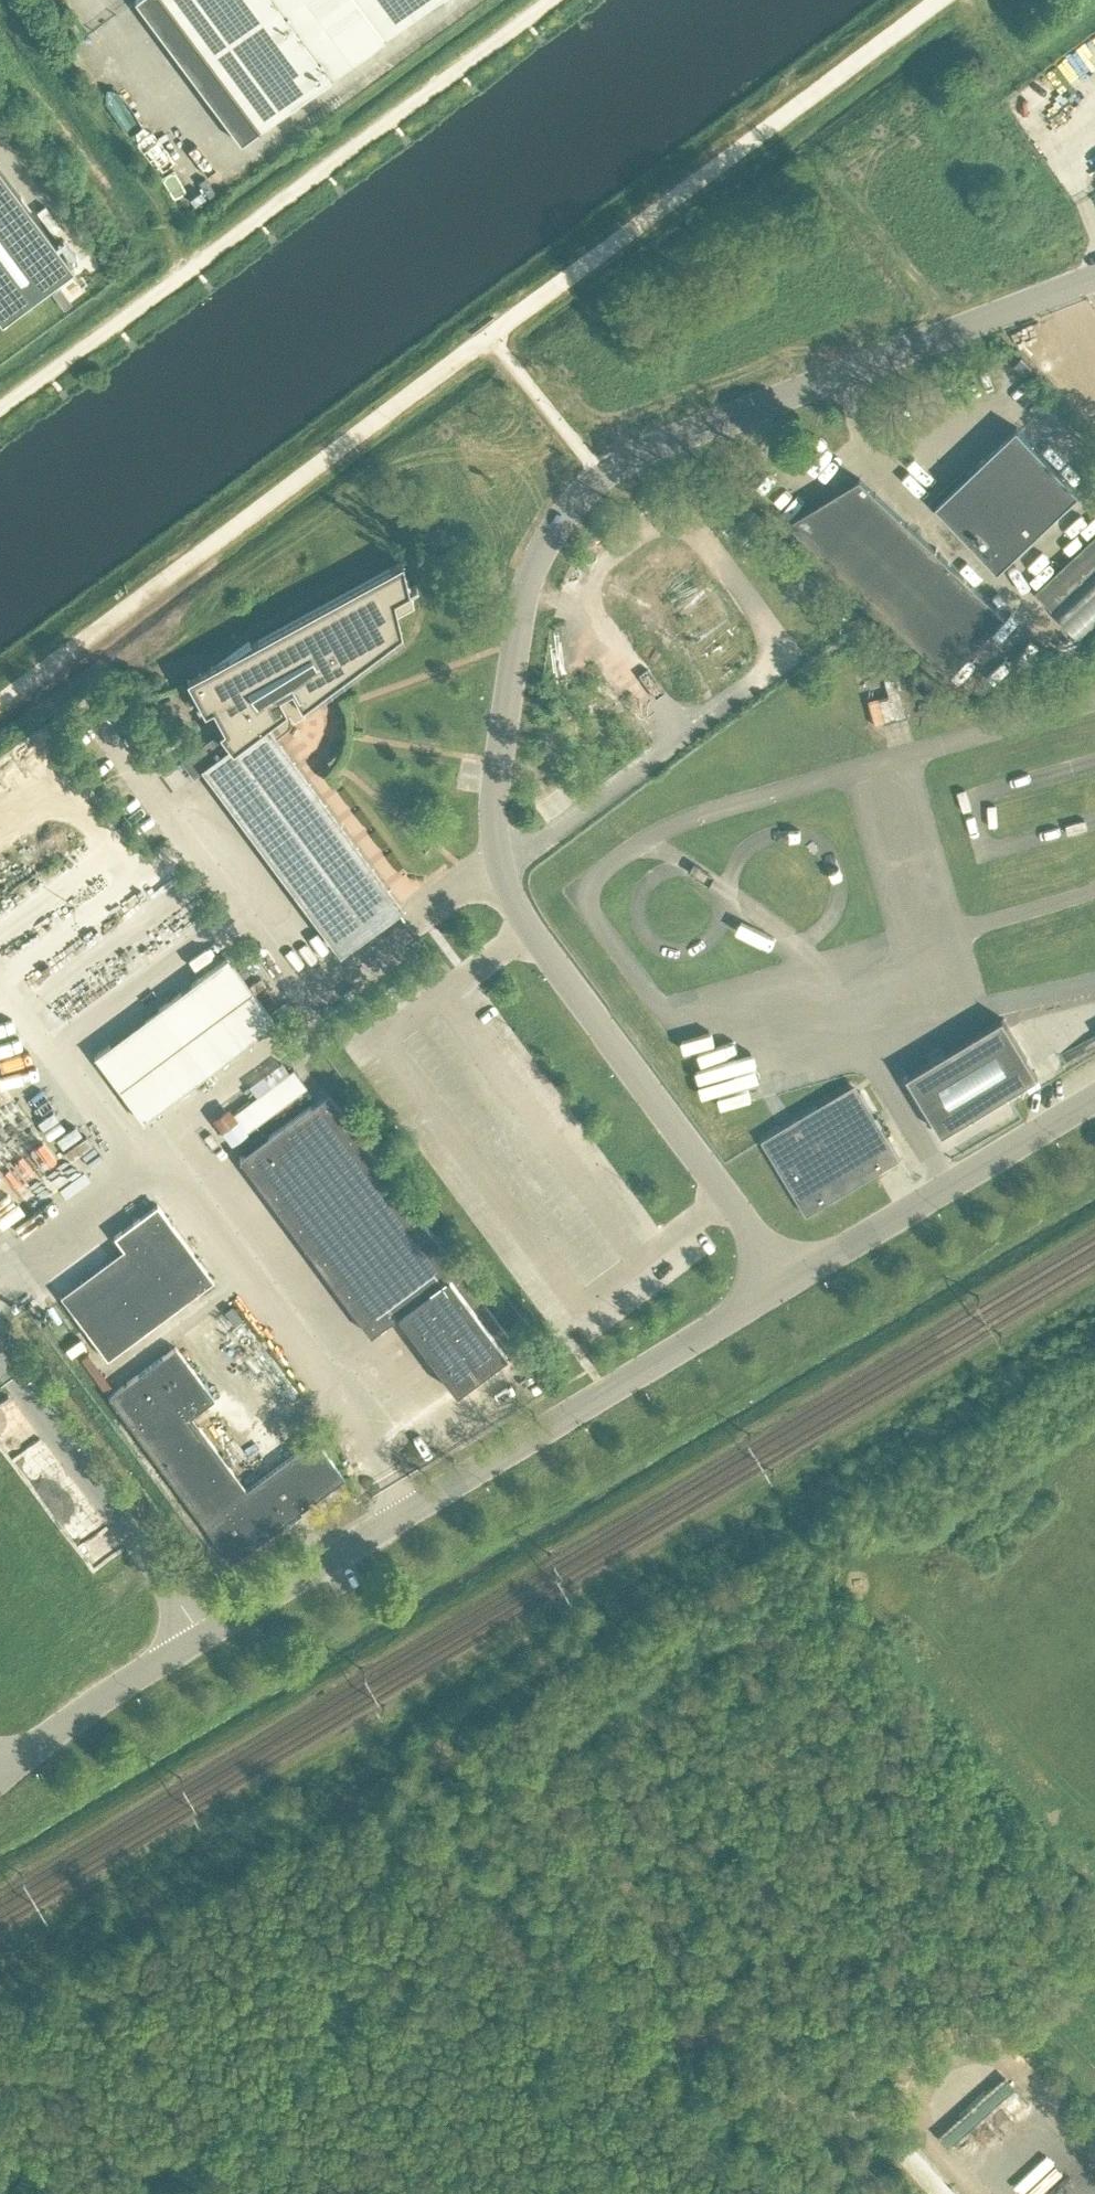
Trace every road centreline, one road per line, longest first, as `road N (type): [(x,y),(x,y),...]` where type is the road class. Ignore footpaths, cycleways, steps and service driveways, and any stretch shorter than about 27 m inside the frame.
road 1 (unclassified): [(1094,274),(614,466),(554,526),(524,596),(495,792),(502,856),(522,919),(791,1282)]
road 2 (unclassified): [(202,1632),(791,1282)]
road 3 (track): [(0,403),(546,0)]
road 4 (unclassified): [(791,1282),(1094,1097)]
road 5 (unclassified): [(202,1632),(0,1361)]
road 6 (unclassified): [(0,1764),(202,1632)]

